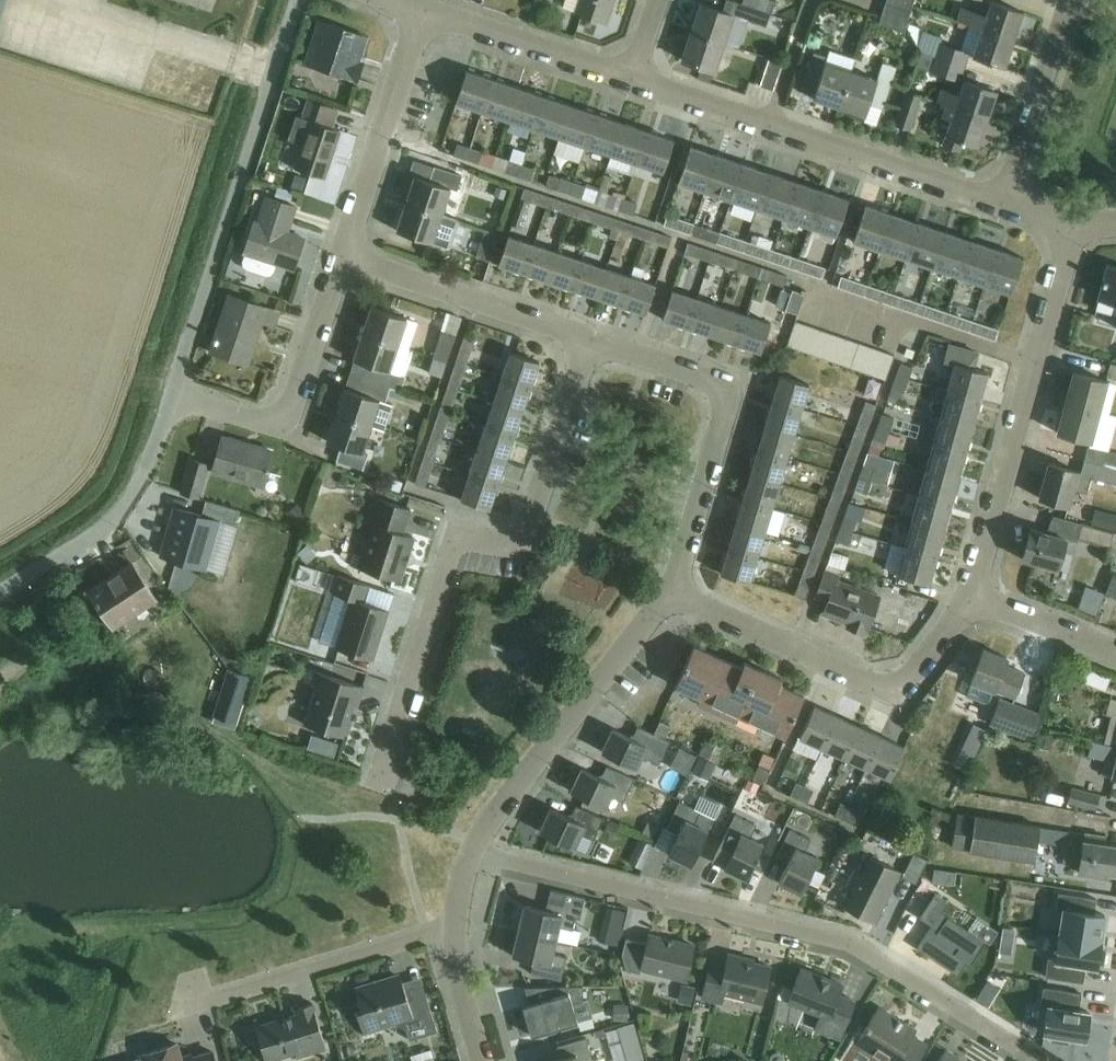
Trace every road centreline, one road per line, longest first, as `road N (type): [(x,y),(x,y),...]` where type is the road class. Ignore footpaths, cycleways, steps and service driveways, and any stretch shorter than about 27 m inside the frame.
road 1 (residential): [(1015,1048),(847,938),(479,851)]
road 2 (unclassified): [(388,757),(455,538),(520,546),(589,337)]
road 3 (unclassified): [(173,392),(297,0)]
road 4 (unclassified): [(673,587),(867,684),(894,687),(919,671),(977,586)]
road 5 (unclassified): [(977,586),(1070,230)]
road 6 (unclassified): [(673,587),(728,406),(701,374),(589,337)]
road 7 (unclassified): [(479,851),(500,810),(673,587)]
road 8 (unclassified): [(173,392),(248,415),(291,405),(347,252)]
road 9 (unclassified): [(195,999),(454,921)]
road 10 (unclassified): [(589,337),(347,252)]
road 11 (unclassified): [(347,252),(422,9)]
road 12 (residential): [(1002,201),(771,125)]
road 13 (residential): [(633,79),(422,9)]
road 14 (unclassified): [(1002,201),(1072,0)]
road 15 (unclassified): [(56,559),(126,503),(173,392)]
road 16 (residential): [(1115,652),(1003,609),(977,586)]
road 17 (residential): [(771,125),(633,79)]
road 18 (unclassified): [(485,1060),(454,921)]
road 19 (unclassified): [(771,125),(810,0)]

